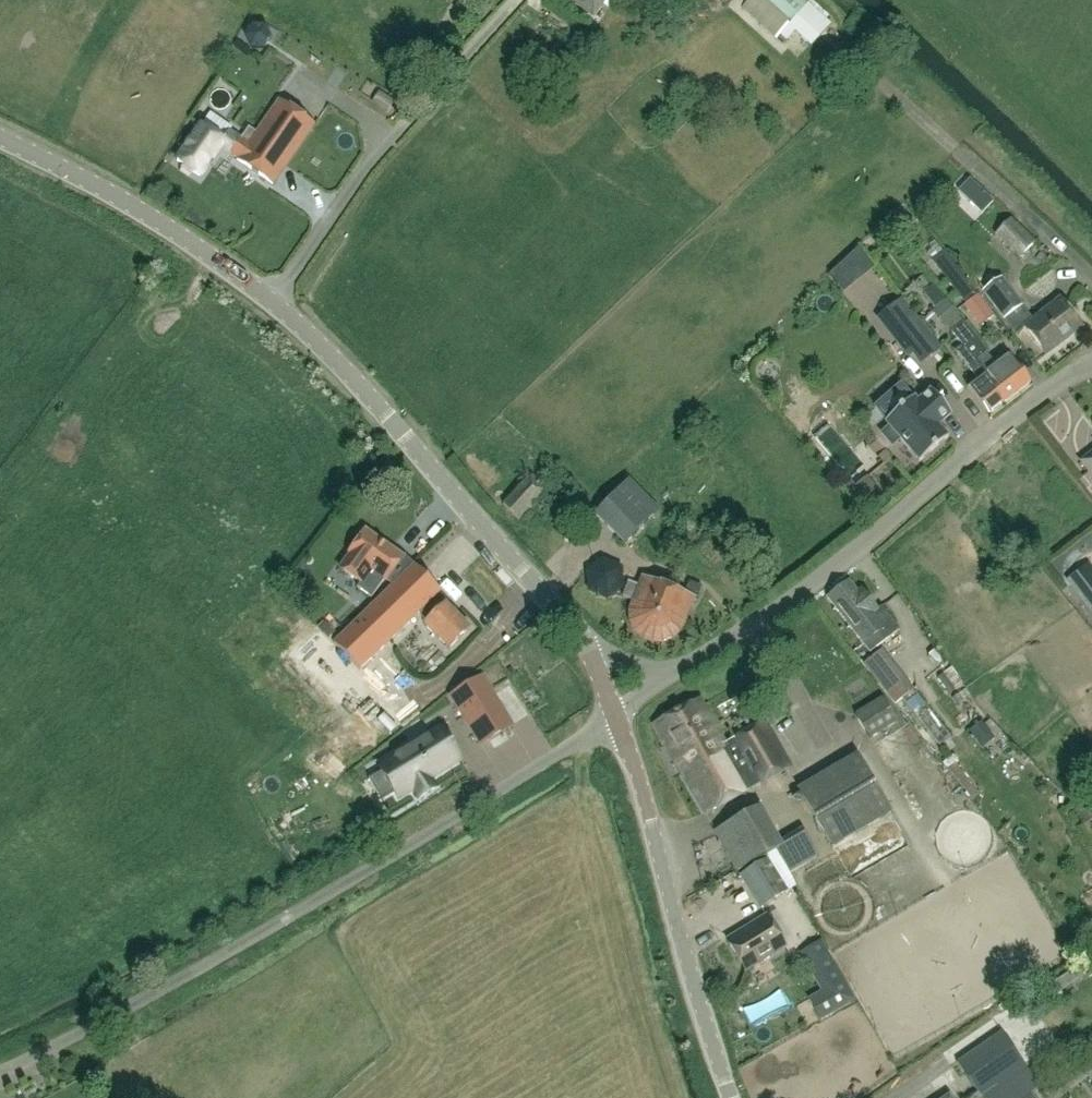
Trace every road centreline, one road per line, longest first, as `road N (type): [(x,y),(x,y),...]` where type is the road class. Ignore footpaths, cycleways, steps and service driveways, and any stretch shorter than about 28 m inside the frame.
road 1 (unclassified): [(587,650),(366,390),(296,323),(157,219),(0,136)]
road 2 (unclassified): [(0,1073),(251,940),(619,716)]
road 3 (unclassified): [(666,672),(779,605),(1091,357)]
road 4 (track): [(1091,274),(792,0)]
road 5 (unclassified): [(729,1097),(619,716)]

